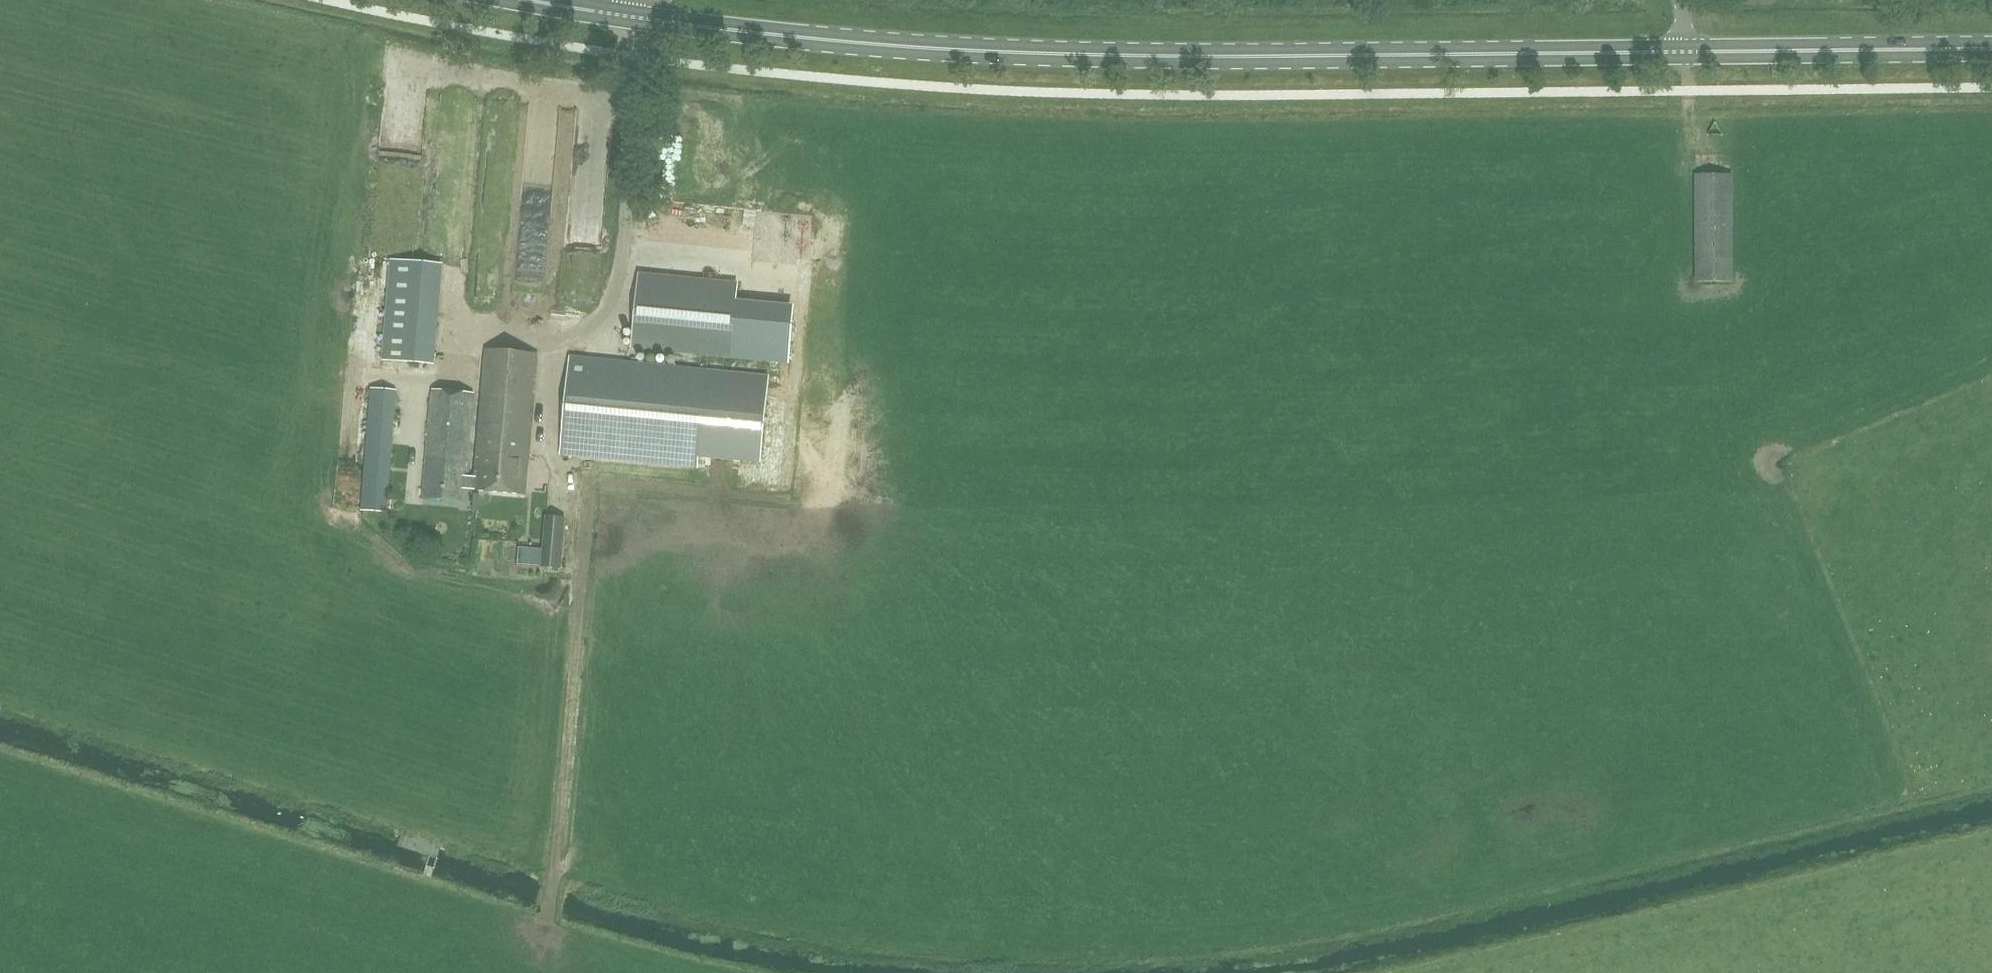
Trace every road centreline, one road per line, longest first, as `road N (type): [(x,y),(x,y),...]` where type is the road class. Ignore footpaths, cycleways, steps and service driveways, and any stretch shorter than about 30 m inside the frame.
road 1 (secondary): [(647,19),(1030,55),(1684,52)]
road 2 (secondary): [(1684,52),(1991,51)]
road 3 (secondary): [(517,0),(647,19)]

